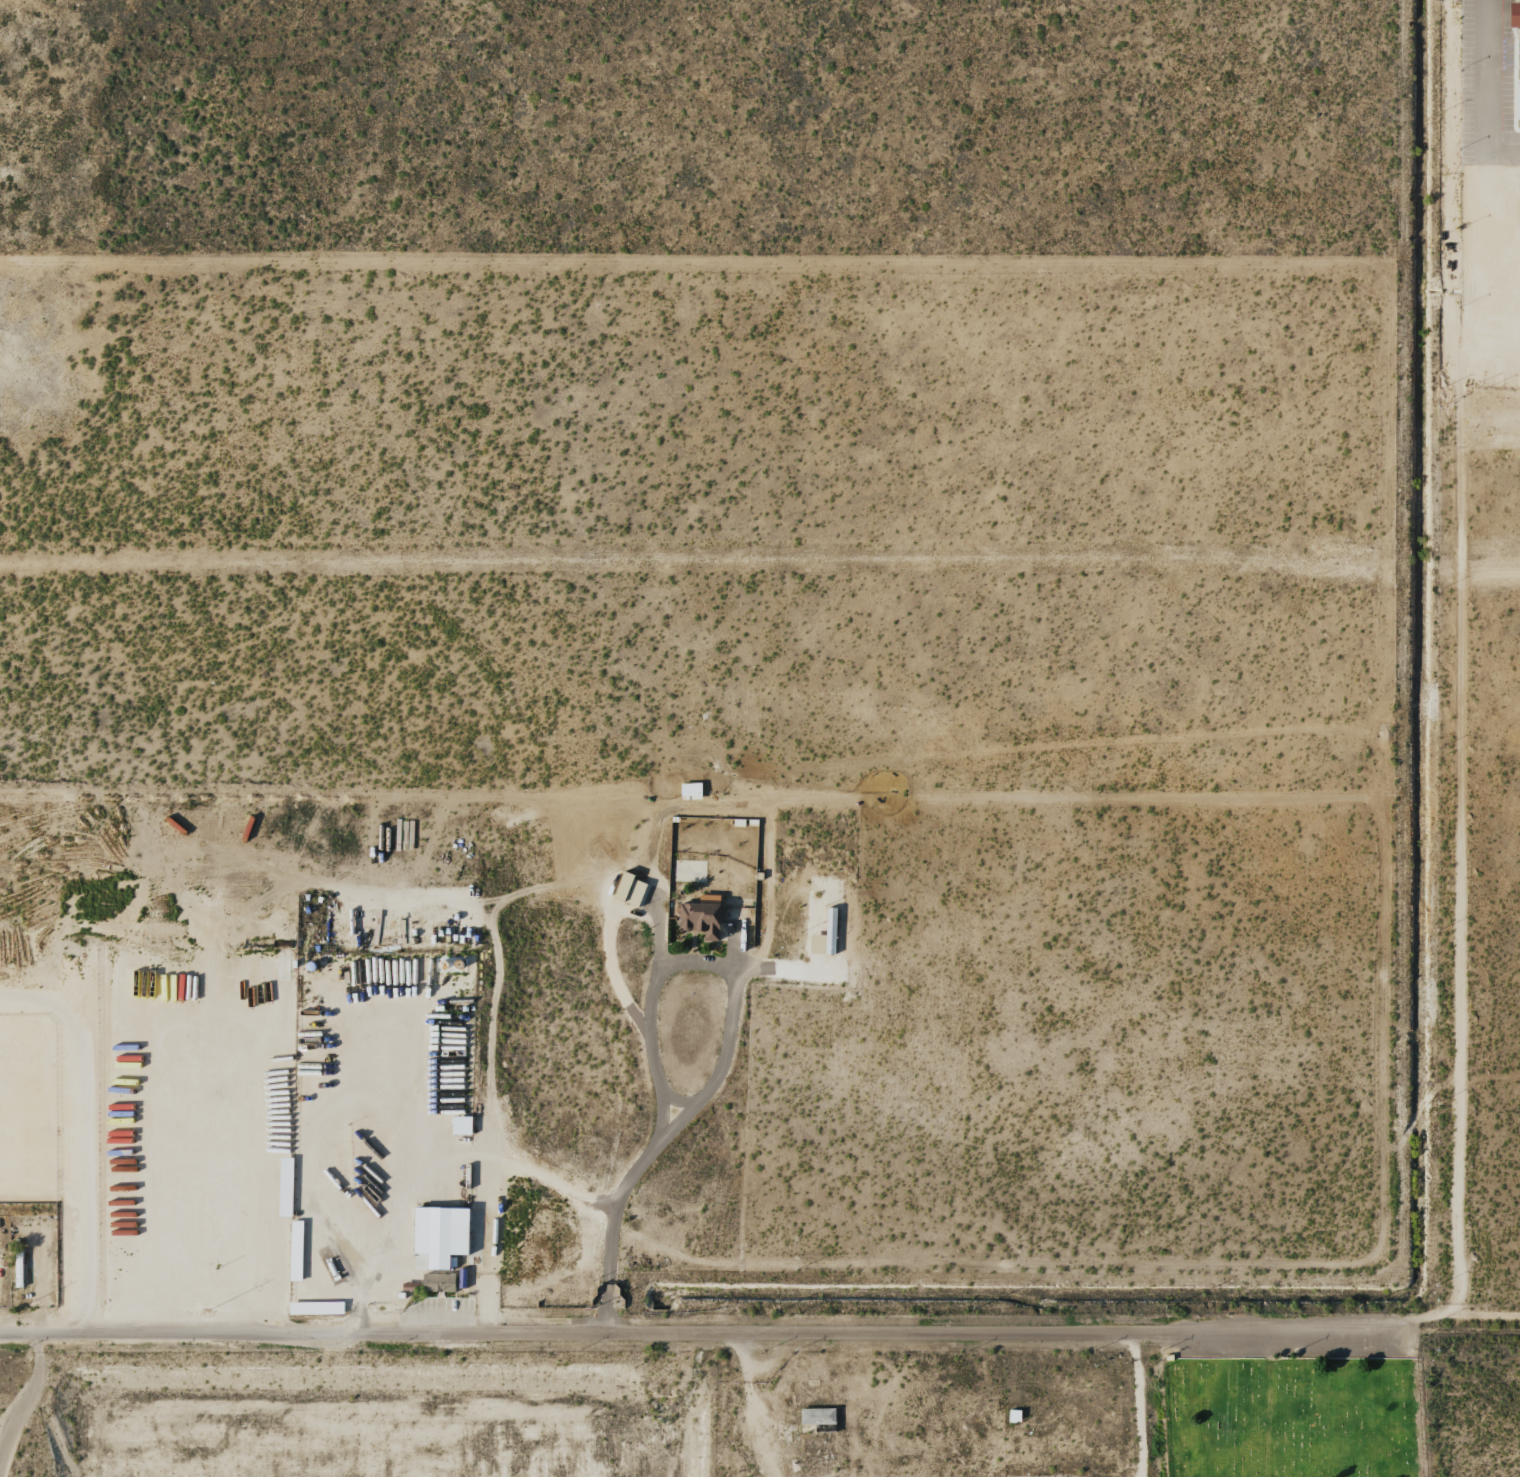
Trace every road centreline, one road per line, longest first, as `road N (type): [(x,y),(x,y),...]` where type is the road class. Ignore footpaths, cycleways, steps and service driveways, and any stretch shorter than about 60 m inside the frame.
road 1 (residential): [(1519,1317),(1169,1337),(0,1333)]

